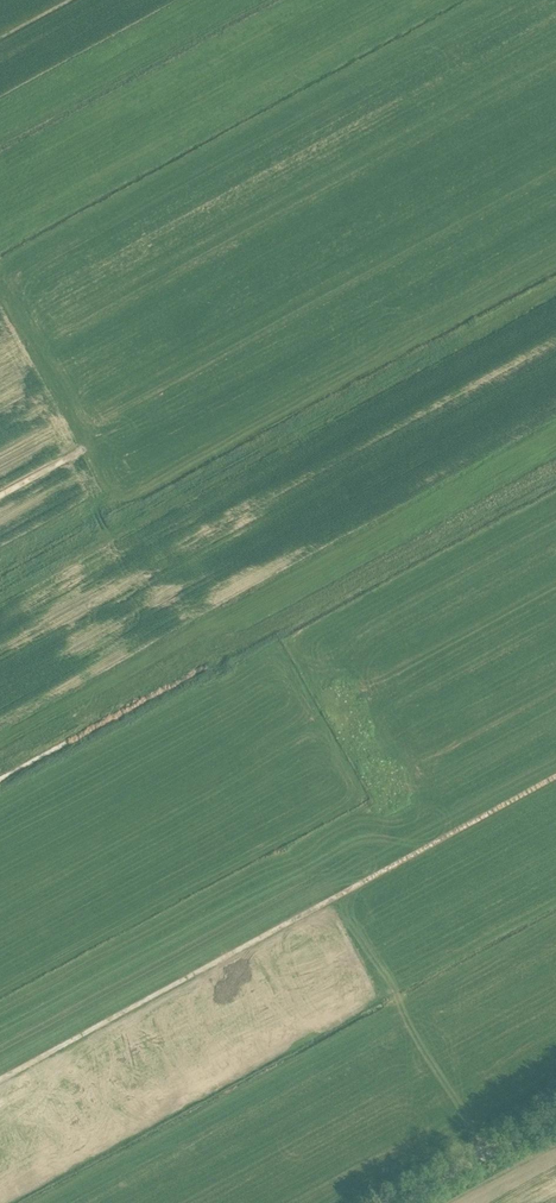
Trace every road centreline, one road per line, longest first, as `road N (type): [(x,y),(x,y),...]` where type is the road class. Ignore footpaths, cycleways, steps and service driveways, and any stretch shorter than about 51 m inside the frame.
road 1 (tertiary): [(392,1202),(555,1115)]

